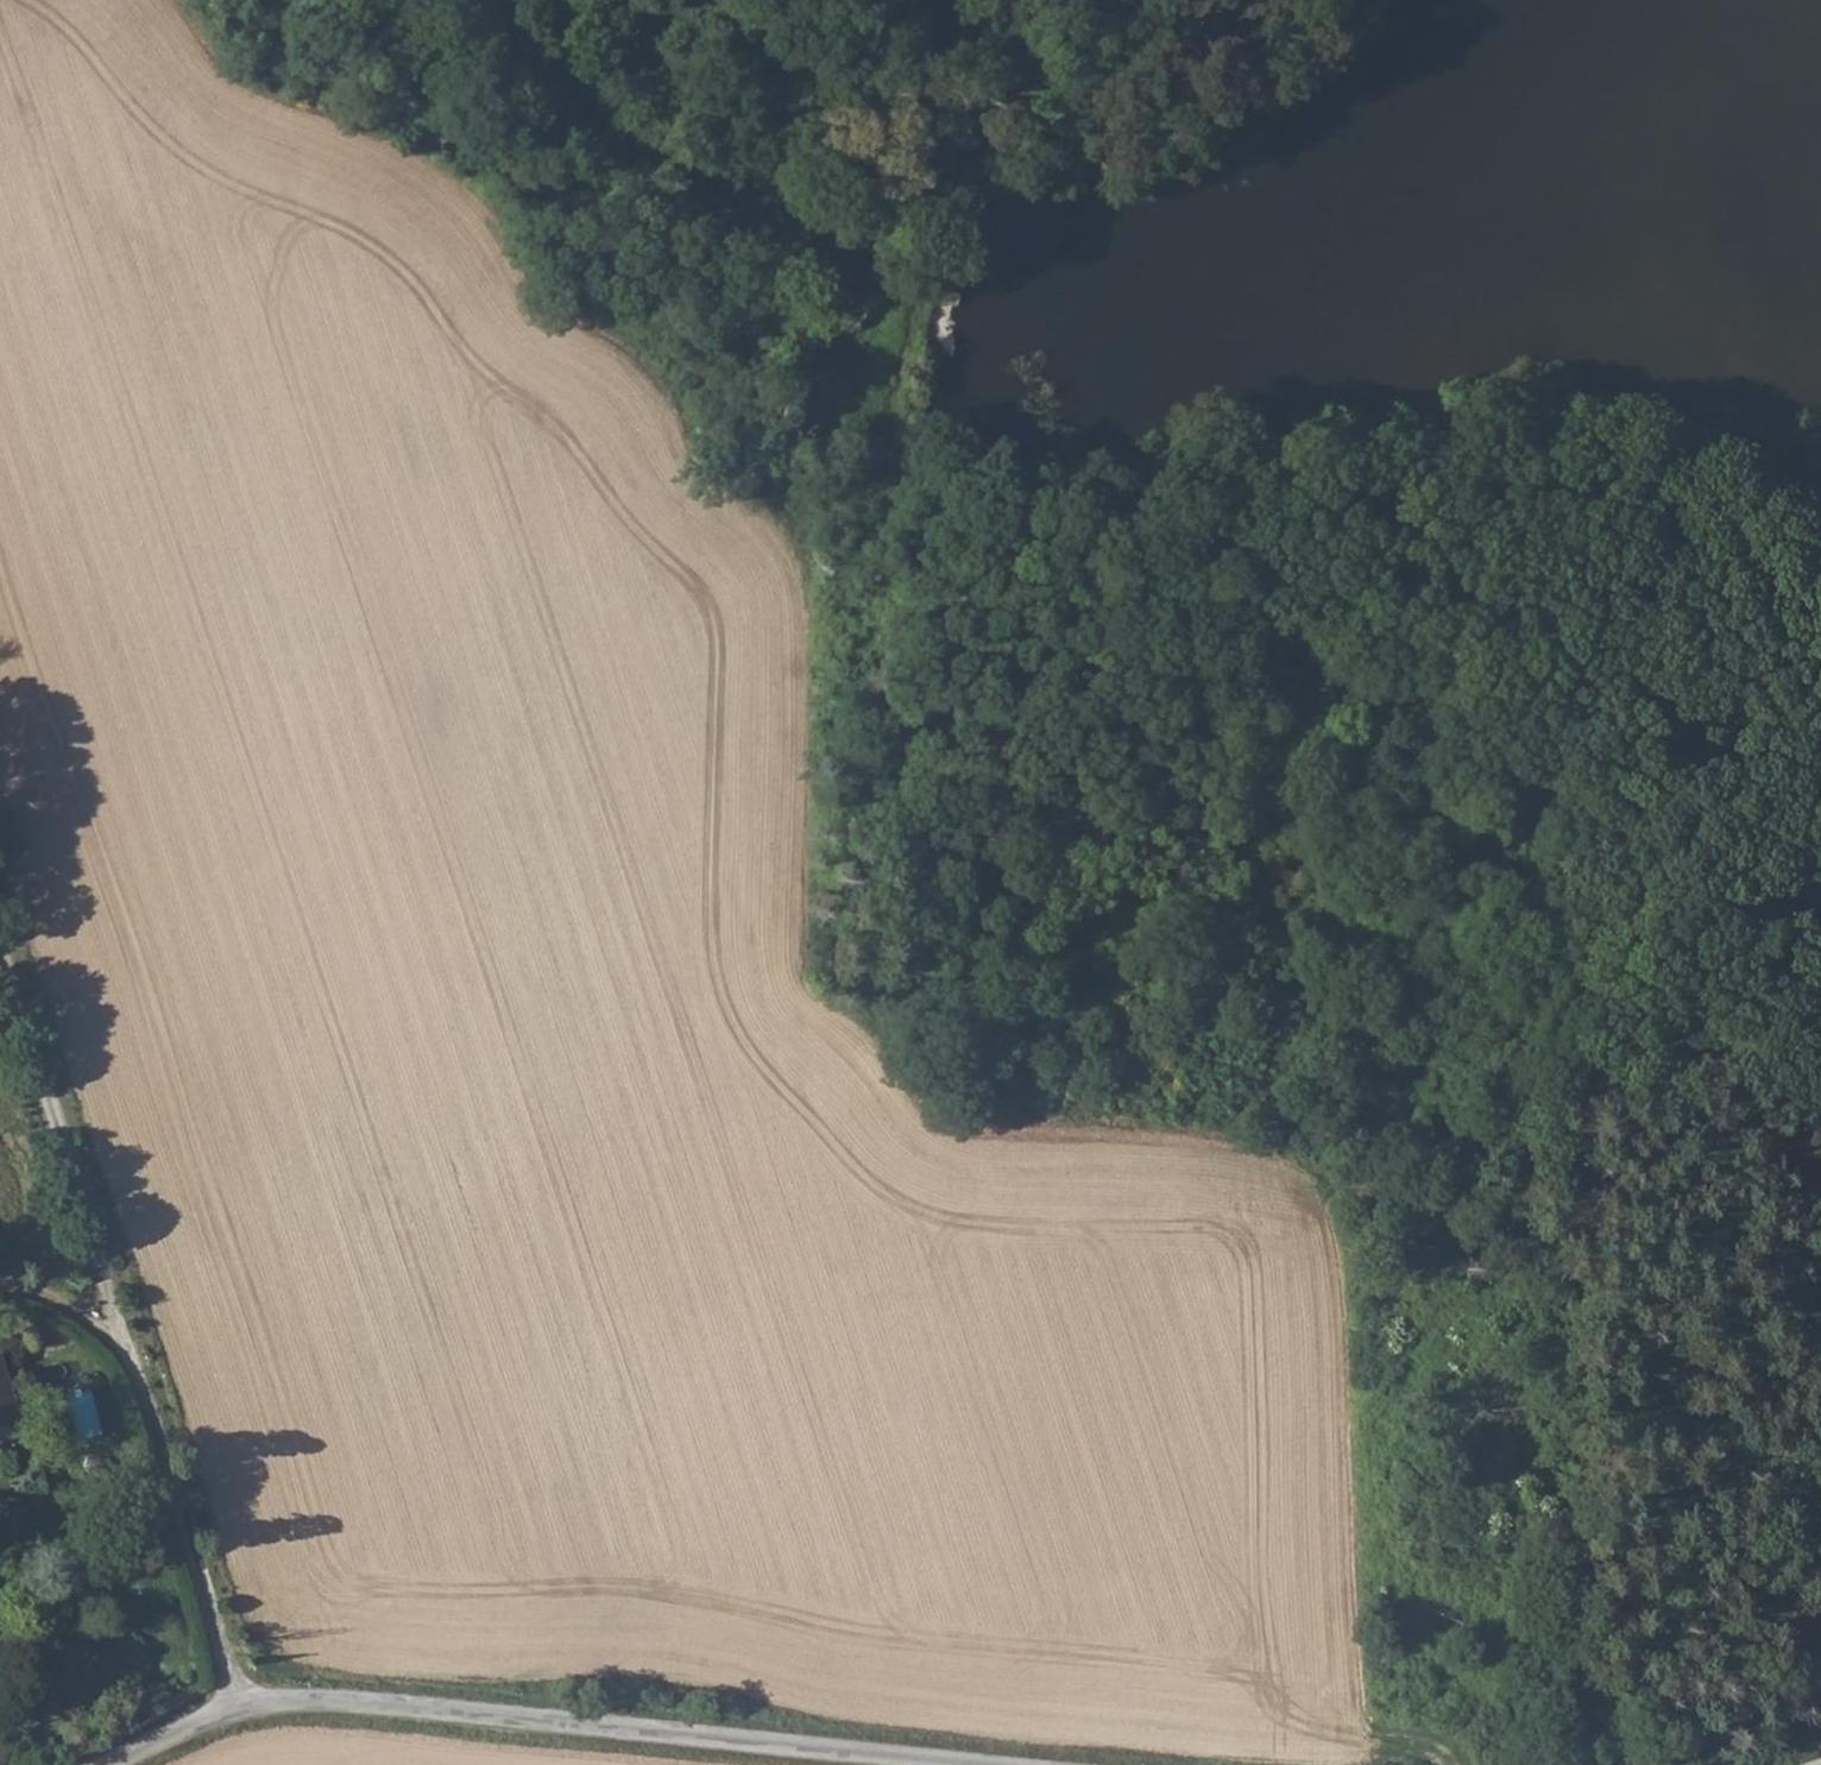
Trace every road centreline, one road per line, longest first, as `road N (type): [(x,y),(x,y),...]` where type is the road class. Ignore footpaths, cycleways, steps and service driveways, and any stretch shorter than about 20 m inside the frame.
road 1 (unclassified): [(113,1764),(237,1704),(332,1701),(979,1764)]
road 2 (track): [(237,1704),(0,953)]

